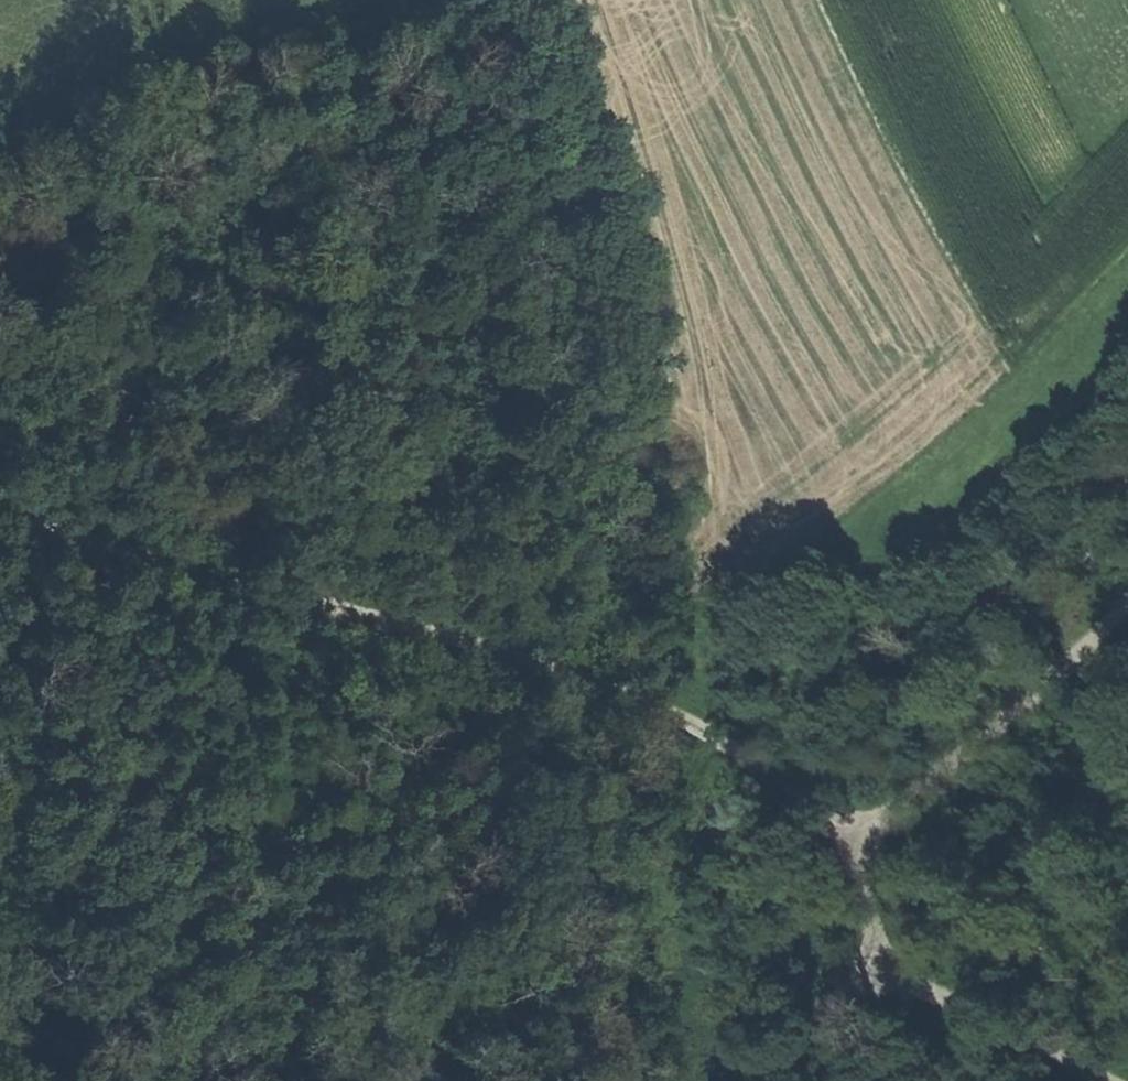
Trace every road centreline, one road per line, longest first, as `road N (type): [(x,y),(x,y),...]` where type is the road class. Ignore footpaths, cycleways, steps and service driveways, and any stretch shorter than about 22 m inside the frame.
road 1 (track): [(0,520),(33,535),(451,633),(672,706),(864,882)]
road 2 (track): [(907,970),(864,882),(888,820),(1127,598)]
road 3 (track): [(1104,1080),(907,970)]
road 4 (track): [(907,970),(843,990),(757,1080)]

